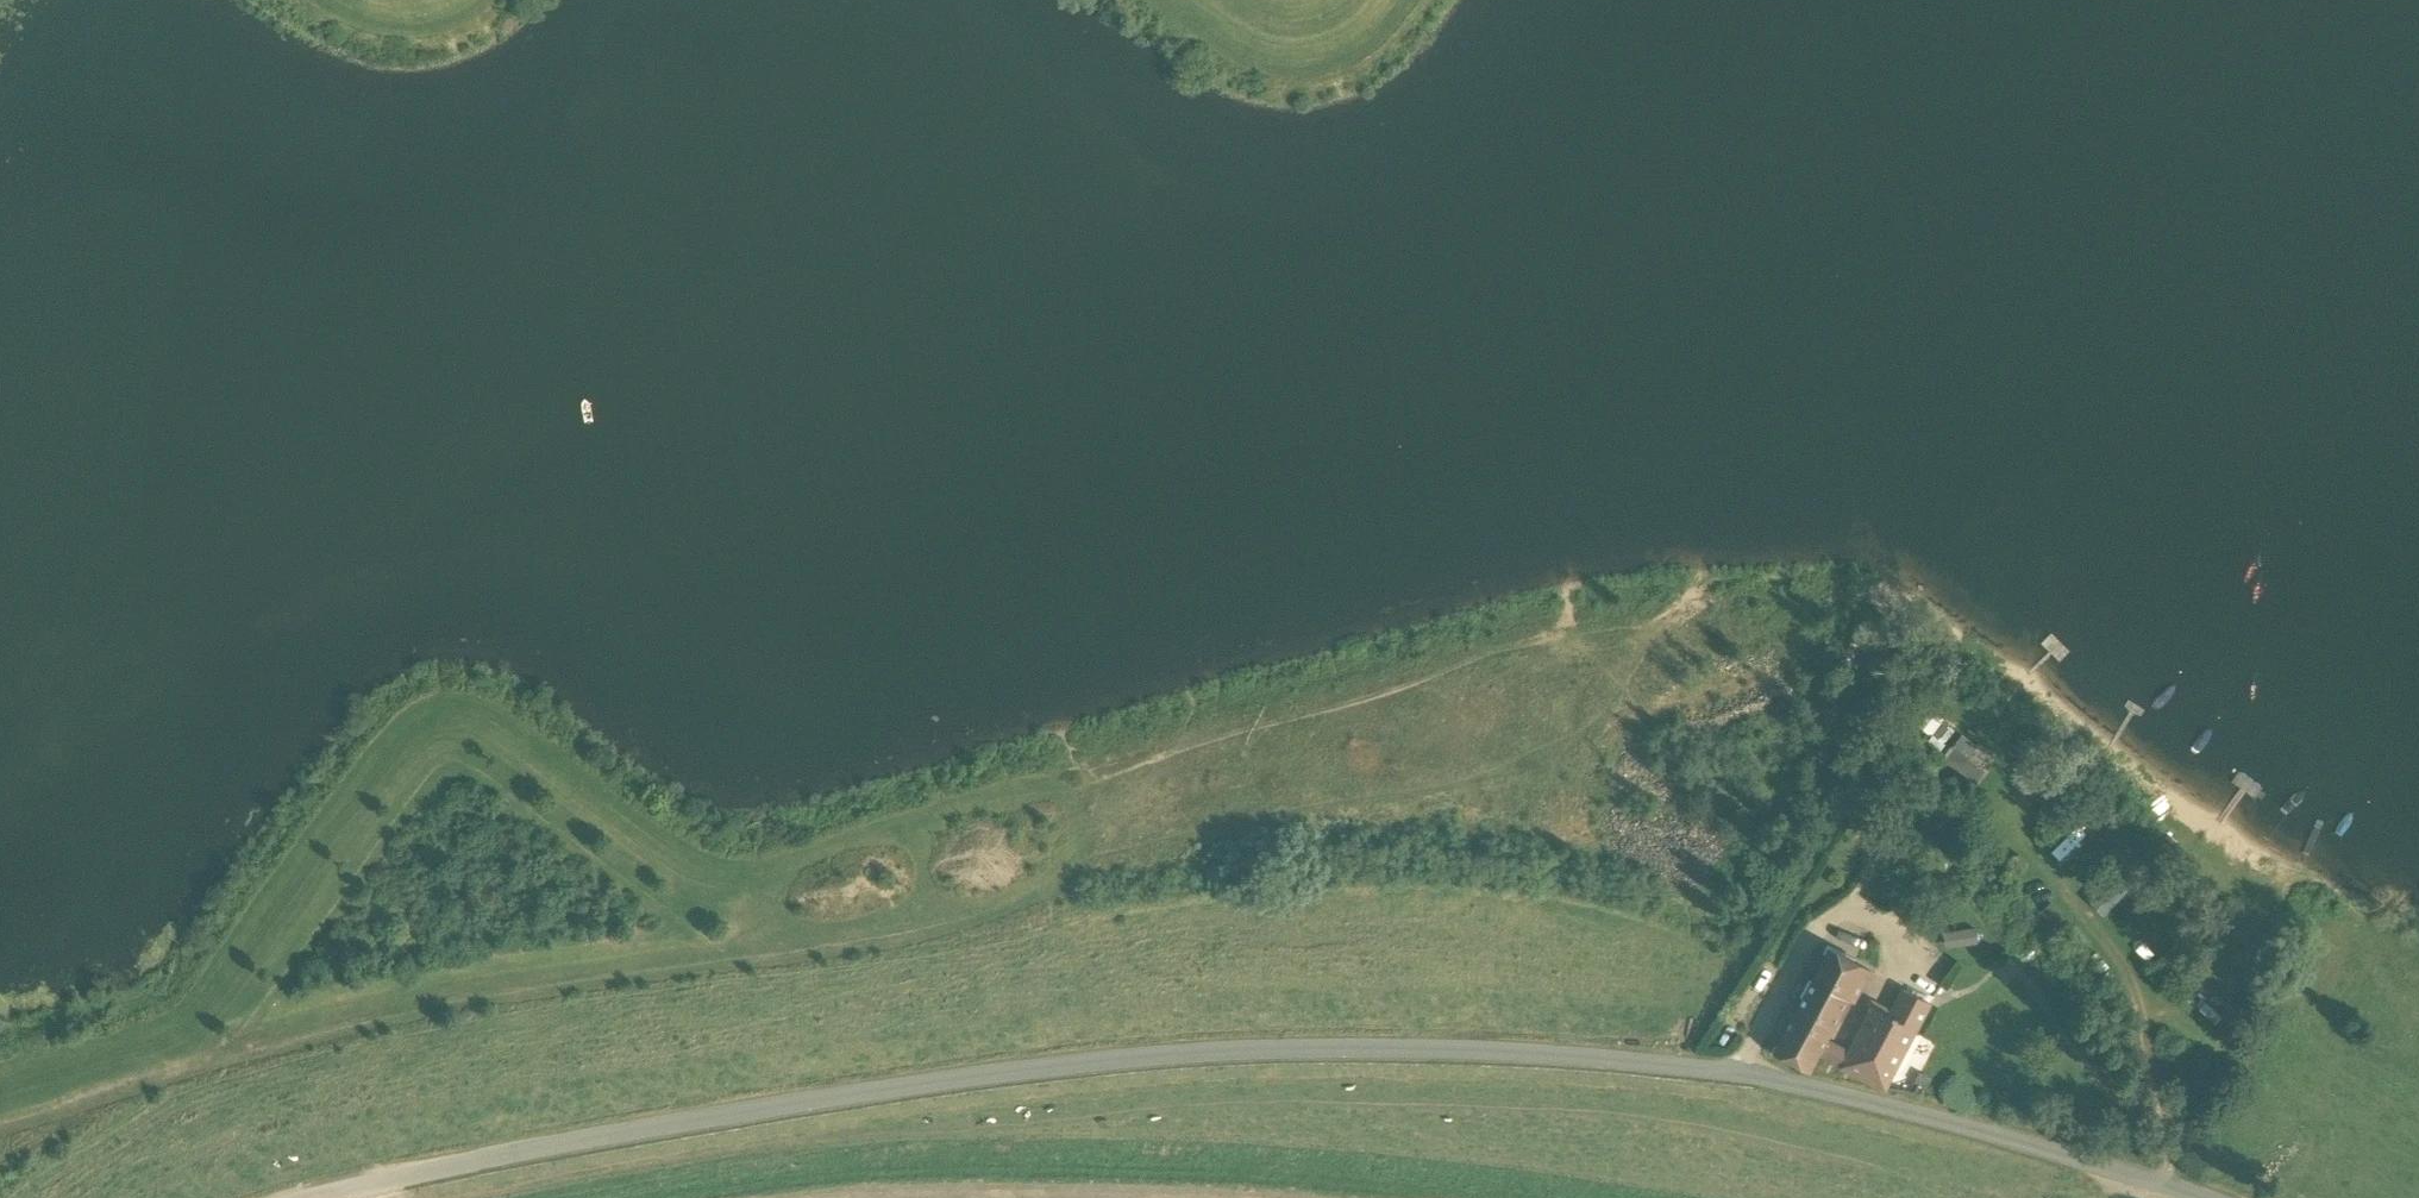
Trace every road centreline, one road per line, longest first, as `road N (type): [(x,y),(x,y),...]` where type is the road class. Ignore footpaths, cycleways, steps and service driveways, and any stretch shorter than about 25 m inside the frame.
road 1 (unclassified): [(295,1197),(594,1136),(943,1078),(1208,1051),(1423,1051),(1617,1060),(1841,1089),(2215,1197)]

